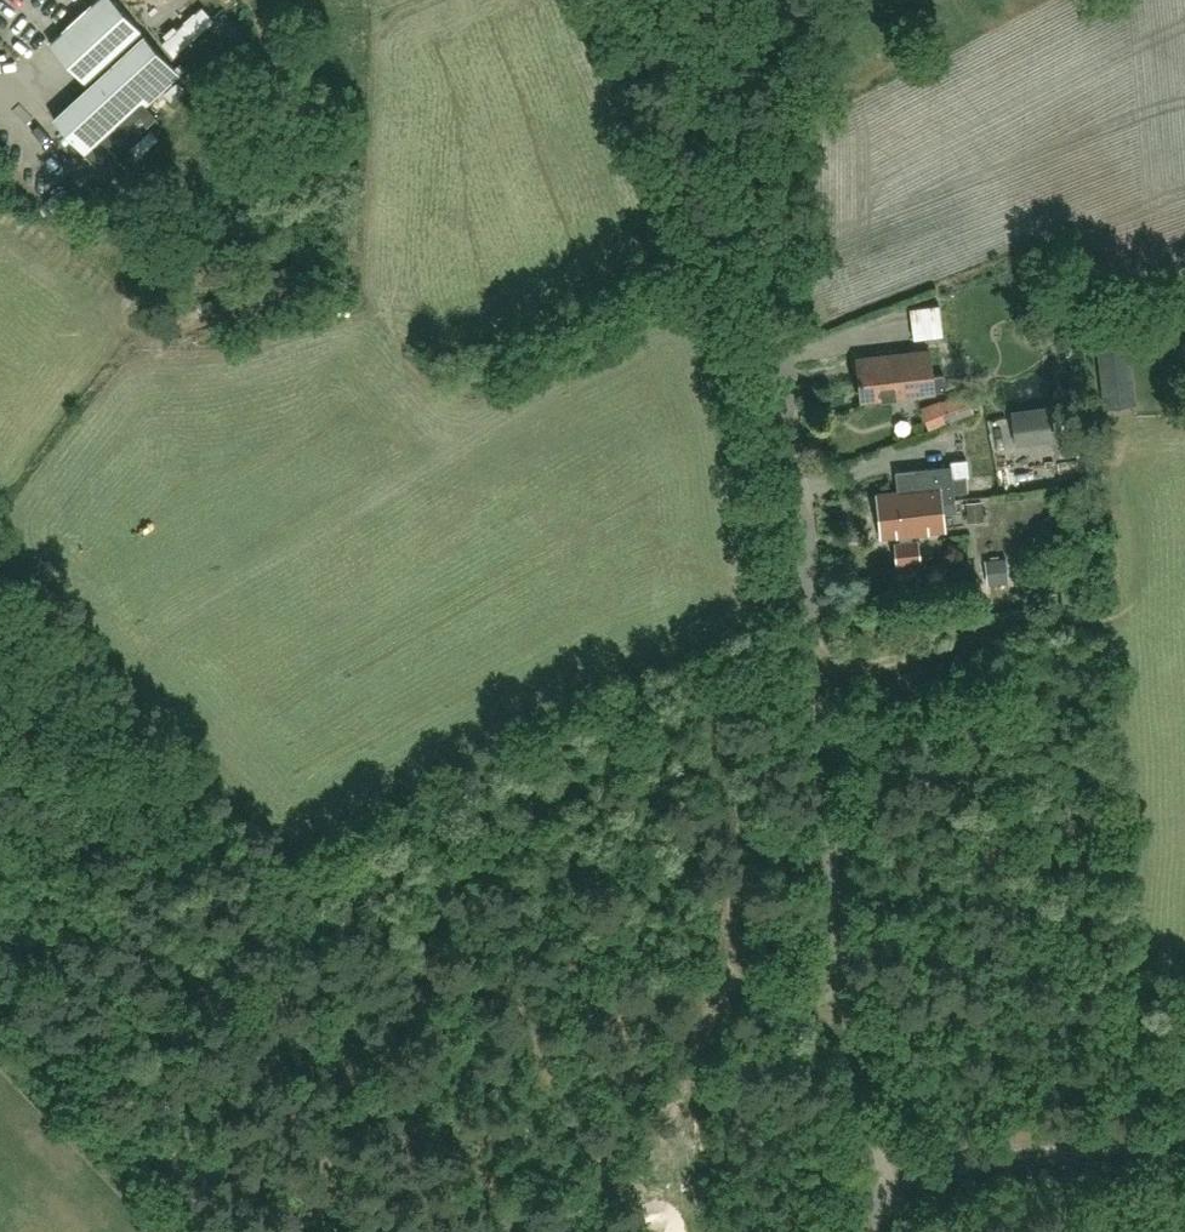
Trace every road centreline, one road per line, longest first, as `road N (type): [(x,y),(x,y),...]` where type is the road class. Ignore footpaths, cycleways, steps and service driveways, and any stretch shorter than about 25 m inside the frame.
road 1 (unclassified): [(879,1231),(721,0)]

